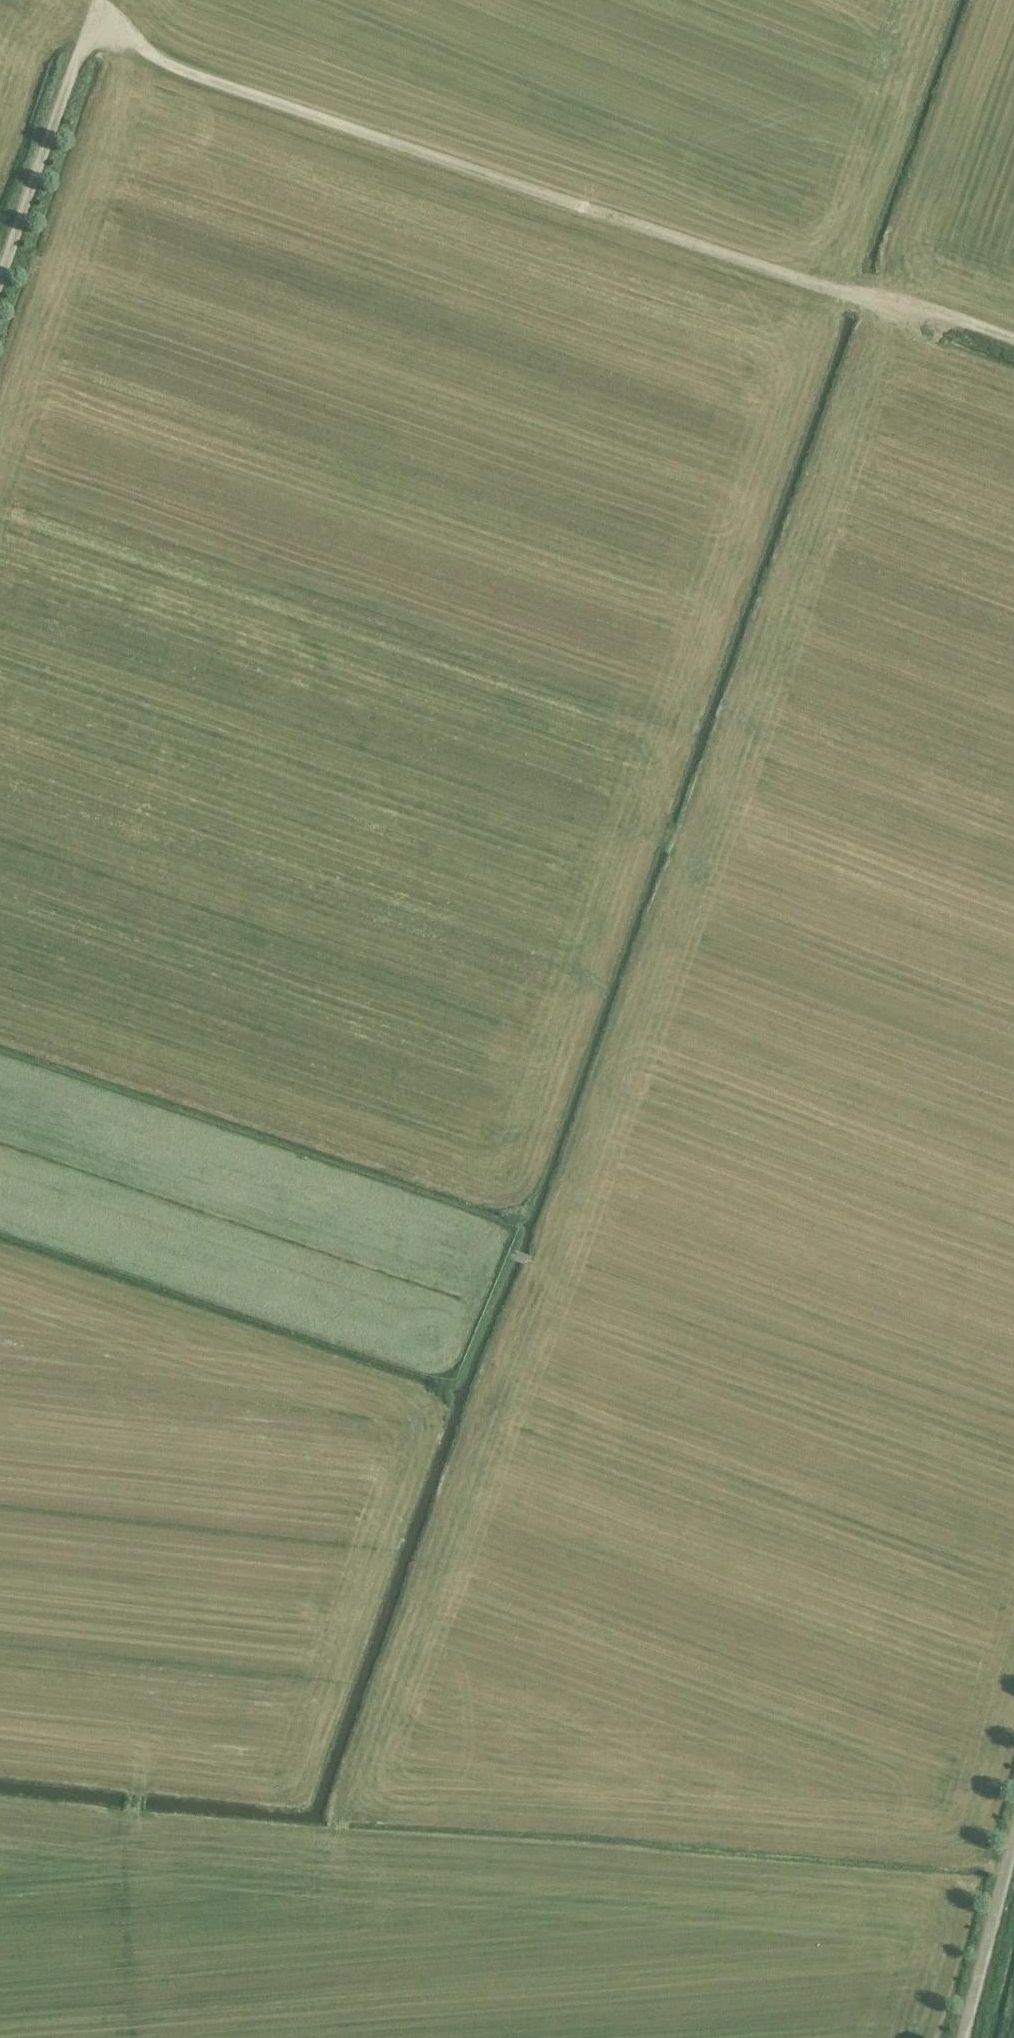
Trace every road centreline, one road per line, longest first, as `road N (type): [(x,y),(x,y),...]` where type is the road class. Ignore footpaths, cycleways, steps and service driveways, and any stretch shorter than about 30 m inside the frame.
road 1 (unclassified): [(0,277),(75,57),(89,41),(115,37),(181,70),(804,280),(1013,339)]
road 2 (unclassified): [(962,2037),(1013,1834)]

